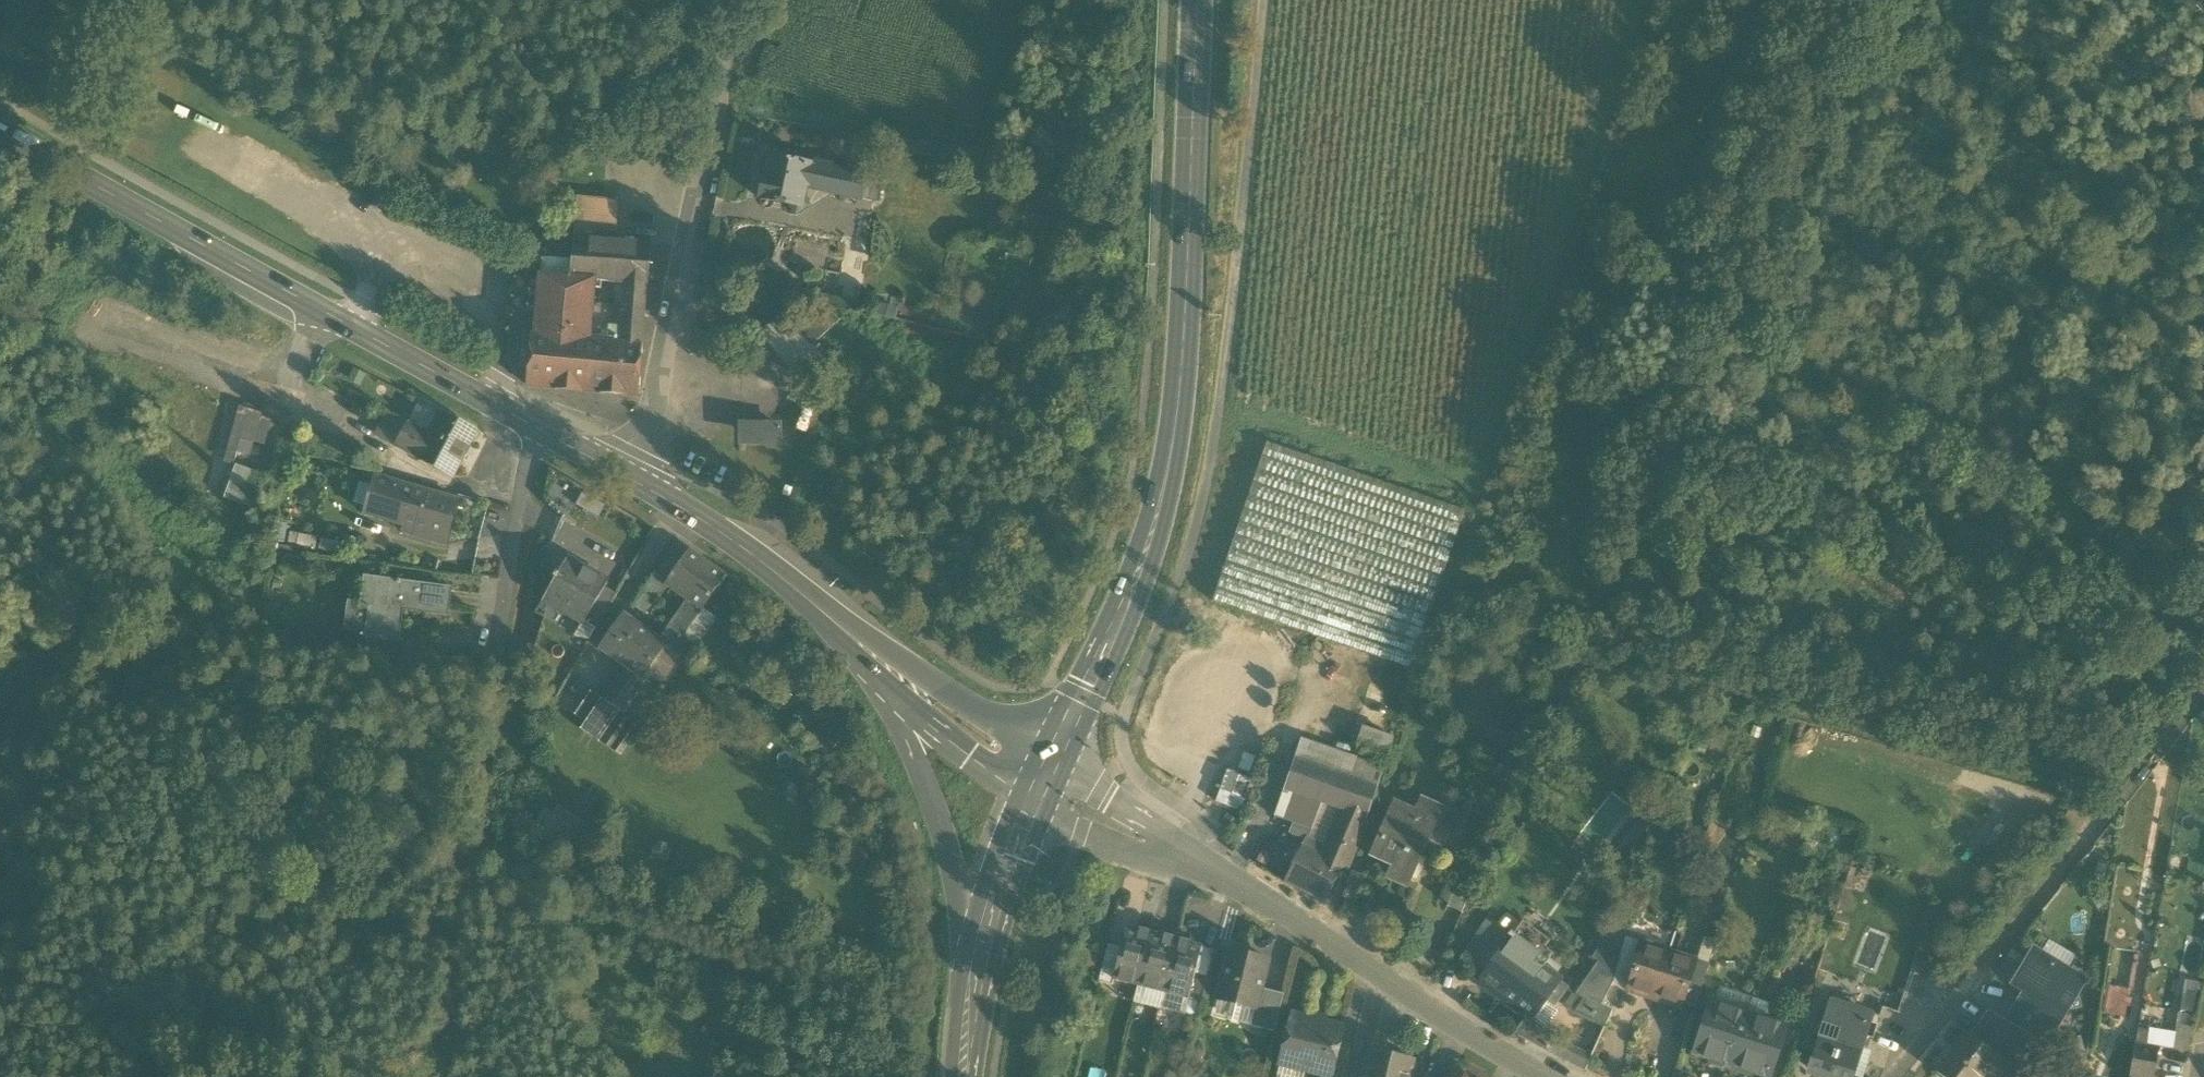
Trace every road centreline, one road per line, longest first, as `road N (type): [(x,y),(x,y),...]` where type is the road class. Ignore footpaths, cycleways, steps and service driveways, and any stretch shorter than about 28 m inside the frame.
road 1 (track): [(1218,872),(1221,839),(1123,755),(1124,719),(1188,556),(1218,414),(1262,0)]
road 2 (secondary): [(1198,0),(1174,445),(1135,581),(1054,753)]
road 3 (unclassified): [(440,1076),(525,467),(544,434)]
road 4 (secondary): [(0,135),(544,434)]
road 5 (residential): [(648,460),(747,0)]
road 6 (unclassified): [(1543,1076),(1218,872)]
road 7 (secondary): [(544,434),(640,483),(761,565),(834,629)]
road 8 (track): [(1996,953),(2203,694)]
road 9 (secondary): [(877,670),(958,875),(977,977)]
road 10 (secondary): [(1054,753),(834,629)]
road 11 (secondary): [(877,670),(999,778),(1034,799)]
road 12 (unclassified): [(1218,872),(1054,753)]
road 13 (unclassified): [(1034,799),(1218,872)]
road 14 (secondary): [(1034,799),(977,977)]
road 15 (residential): [(1896,1076),(1996,953)]

